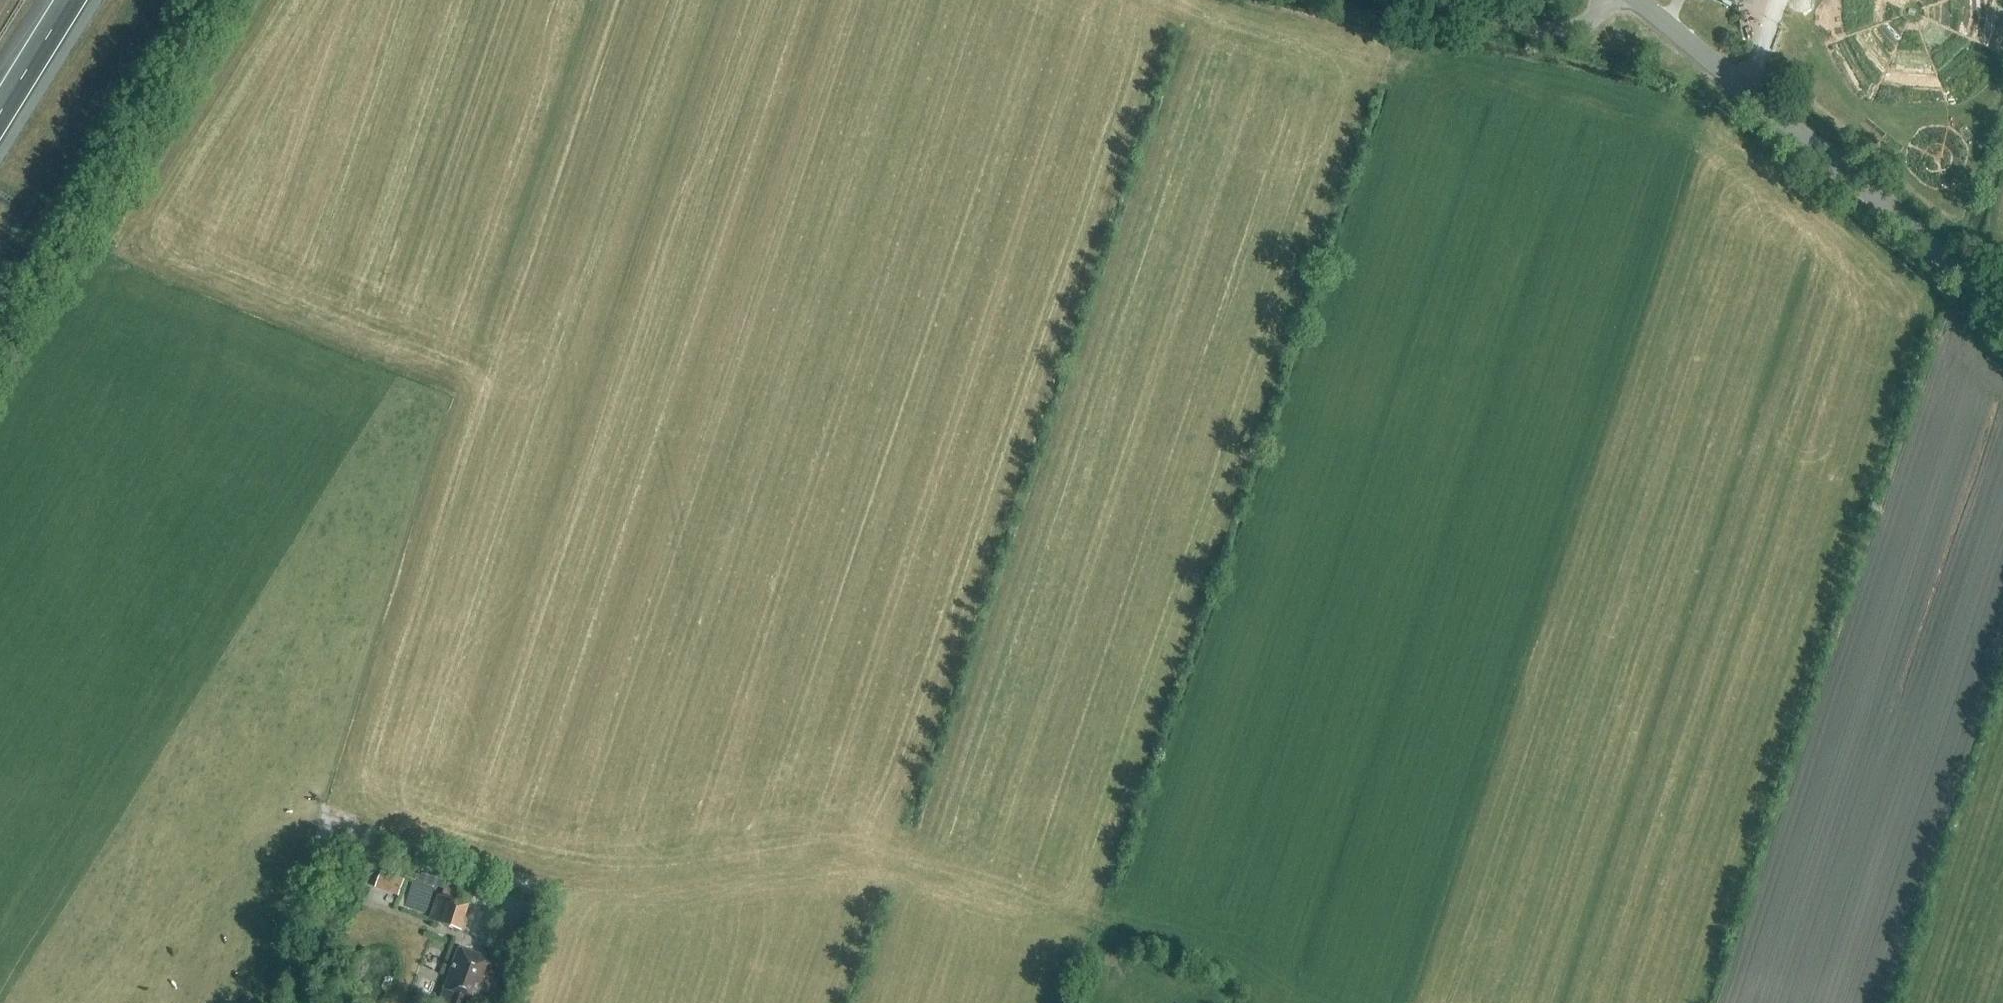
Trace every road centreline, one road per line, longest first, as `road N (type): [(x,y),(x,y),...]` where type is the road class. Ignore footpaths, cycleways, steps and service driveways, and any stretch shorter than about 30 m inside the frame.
road 1 (tertiary): [(2002,311),(1636,0)]
road 2 (unclassified): [(1608,0),(1580,30),(1545,36),(1365,0)]
road 3 (motorway): [(0,117),(73,0)]

